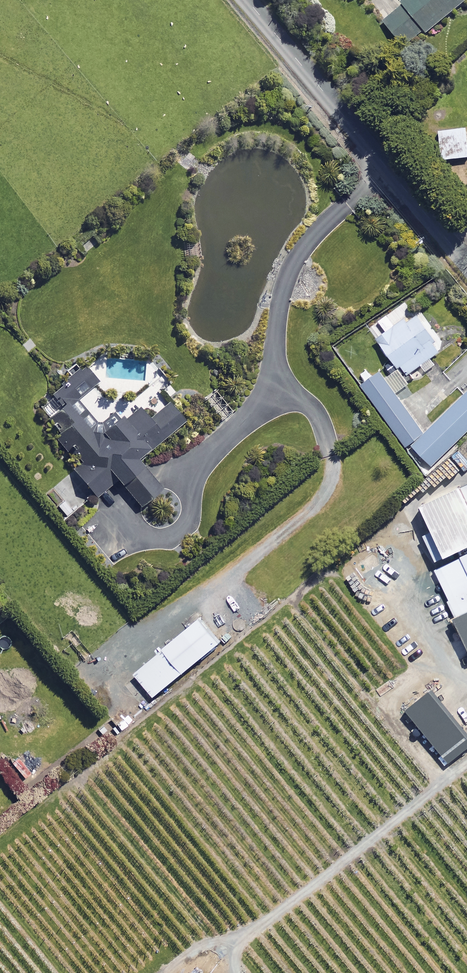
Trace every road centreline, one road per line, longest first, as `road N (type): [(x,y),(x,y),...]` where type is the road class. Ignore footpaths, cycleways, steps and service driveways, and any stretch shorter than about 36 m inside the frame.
road 1 (unclassified): [(466,266),(246,0)]

